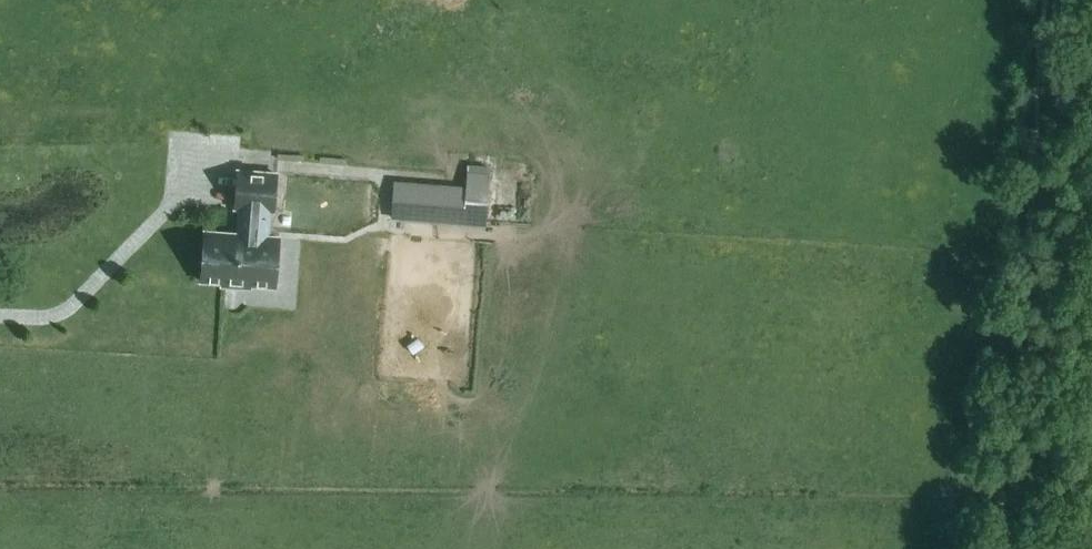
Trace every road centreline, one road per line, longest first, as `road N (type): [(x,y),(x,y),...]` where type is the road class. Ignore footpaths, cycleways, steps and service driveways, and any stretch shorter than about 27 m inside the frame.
road 1 (track): [(1043,0),(995,548)]

